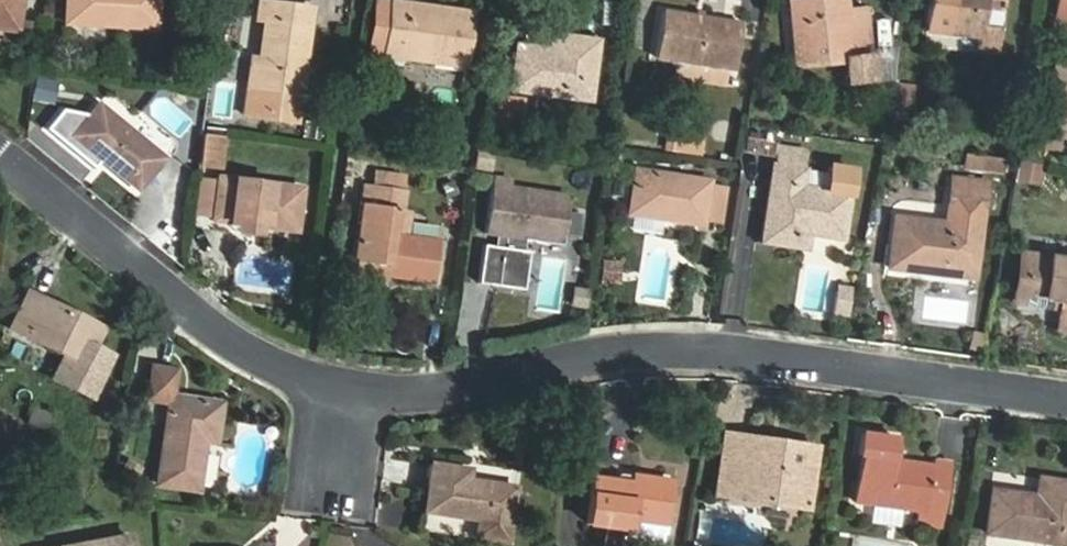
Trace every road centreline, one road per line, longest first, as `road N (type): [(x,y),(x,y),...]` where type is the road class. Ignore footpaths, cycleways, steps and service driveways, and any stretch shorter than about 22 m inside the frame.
road 1 (residential): [(0,154),(179,295),(287,365),(421,391),(625,349),(829,362),(1066,393)]

